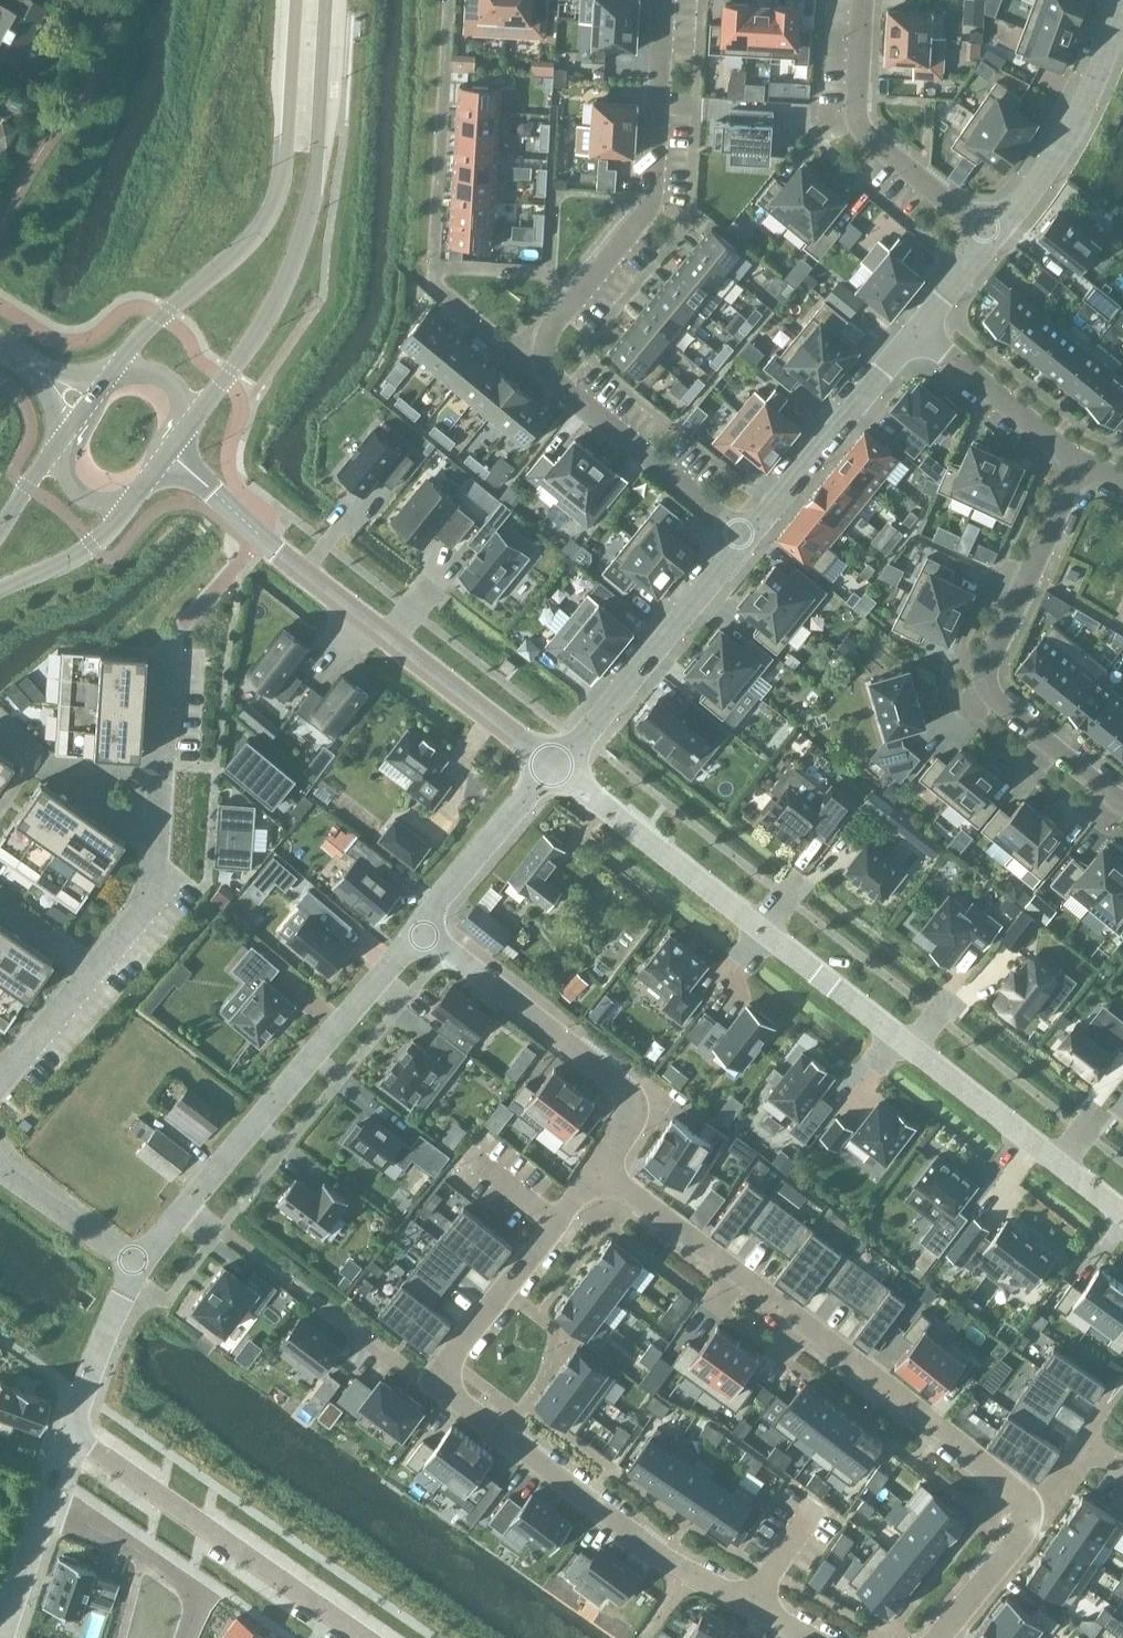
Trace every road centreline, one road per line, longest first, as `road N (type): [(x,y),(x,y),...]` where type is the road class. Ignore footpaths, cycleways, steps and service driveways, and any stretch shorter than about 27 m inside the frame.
road 1 (residential): [(1122,1217),(554,768)]
road 2 (residential): [(805,1637),(657,1555),(446,1393),(441,1379),(452,1353),(599,1168)]
road 3 (residential): [(664,0),(654,203),(554,323),(549,366),(744,536)]
road 4 (residential): [(599,1168),(1005,1480),(1025,1504),(1023,1530)]
road 5 (residential): [(166,647),(153,891),(0,1077)]
road 6 (secondary): [(185,434),(271,321),(300,250),(317,189),(329,0)]
road 7 (secondary): [(296,0),(283,176),(273,211),(151,326),(113,374)]
road 8 (residential): [(146,1265),(424,928)]
road 9 (residential): [(1122,802),(997,701),(984,680),(1081,466)]
road 10 (residential): [(554,768),(257,540)]
road 11 (residential): [(71,1434),(364,1637)]
road 12 (residential): [(599,1168),(631,1120),(625,1088),(424,928)]
road 13 (residential): [(995,238),(860,126),(864,0)]
road 14 (residential): [(554,768),(744,536)]
road 15 (residential): [(744,536),(917,333)]
road 16 (residential): [(995,238),(1088,100),(1122,17)]
road 17 (residential): [(49,1494),(196,1595),(187,1637)]
road 18 (residential): [(917,333),(1081,466)]
road 19 (residential): [(424,928),(554,768)]
road 20 (residential): [(71,1434),(108,1336),(146,1265)]
road 21 (residential): [(0,1159),(146,1265)]
road 22 (secondary): [(0,593),(94,546),(143,489)]
road 23 (residential): [(1121,1392),(1023,1530)]
road 24 (residential): [(0,1637),(49,1494)]
road 25 (residential): [(1023,1530),(934,1637)]
road 26 (residential): [(143,489),(187,480),(257,540)]
road 27 (residential): [(257,540),(191,457),(185,434)]
road 28 (residential): [(917,333),(995,238)]
road 29 (residential): [(63,441),(66,475),(86,496),(143,489)]

